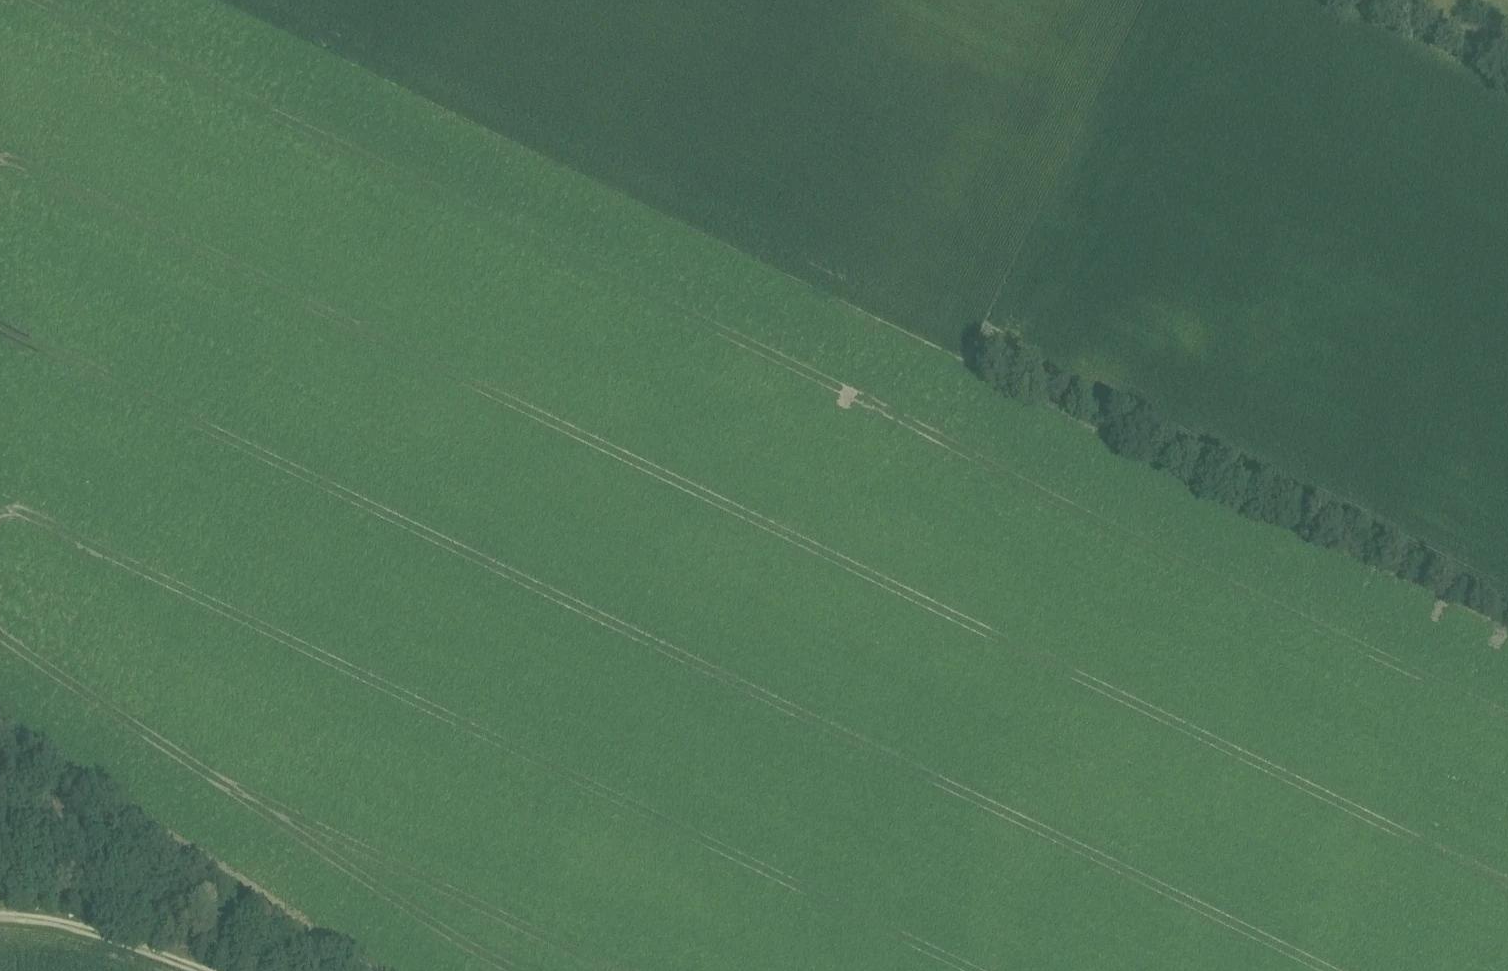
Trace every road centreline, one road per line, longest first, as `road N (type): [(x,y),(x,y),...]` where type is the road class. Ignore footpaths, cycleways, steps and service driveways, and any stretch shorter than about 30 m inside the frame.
road 1 (track): [(194,970),(0,916)]
road 2 (track): [(1507,56),(1391,0)]

